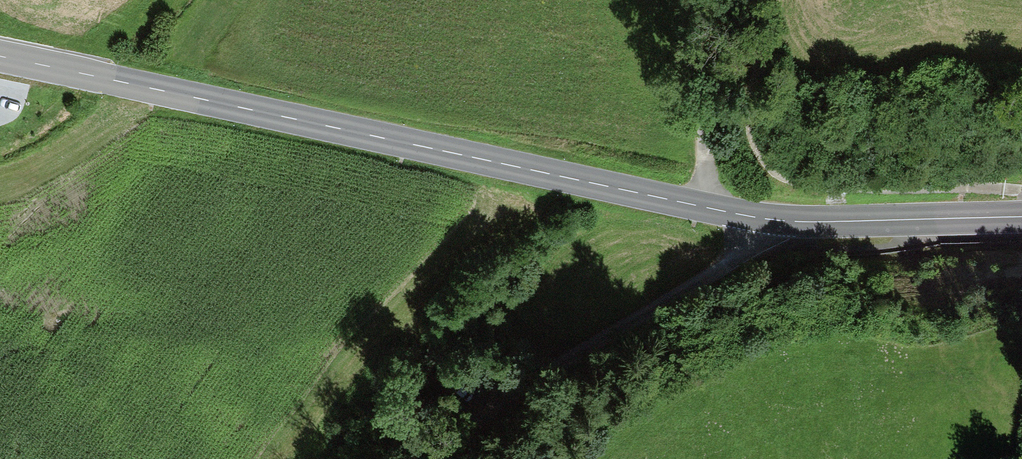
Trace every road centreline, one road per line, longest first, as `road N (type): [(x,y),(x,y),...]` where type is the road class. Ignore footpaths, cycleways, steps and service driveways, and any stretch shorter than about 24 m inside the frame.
road 1 (secondary): [(0,58),(767,219),(1021,219)]
road 2 (track): [(767,0),(754,125),(759,153),(777,174),(810,184),(1021,192)]
road 3 (track): [(767,219),(748,250),(562,356),(429,458)]
road 4 (track): [(679,0),(710,209)]

